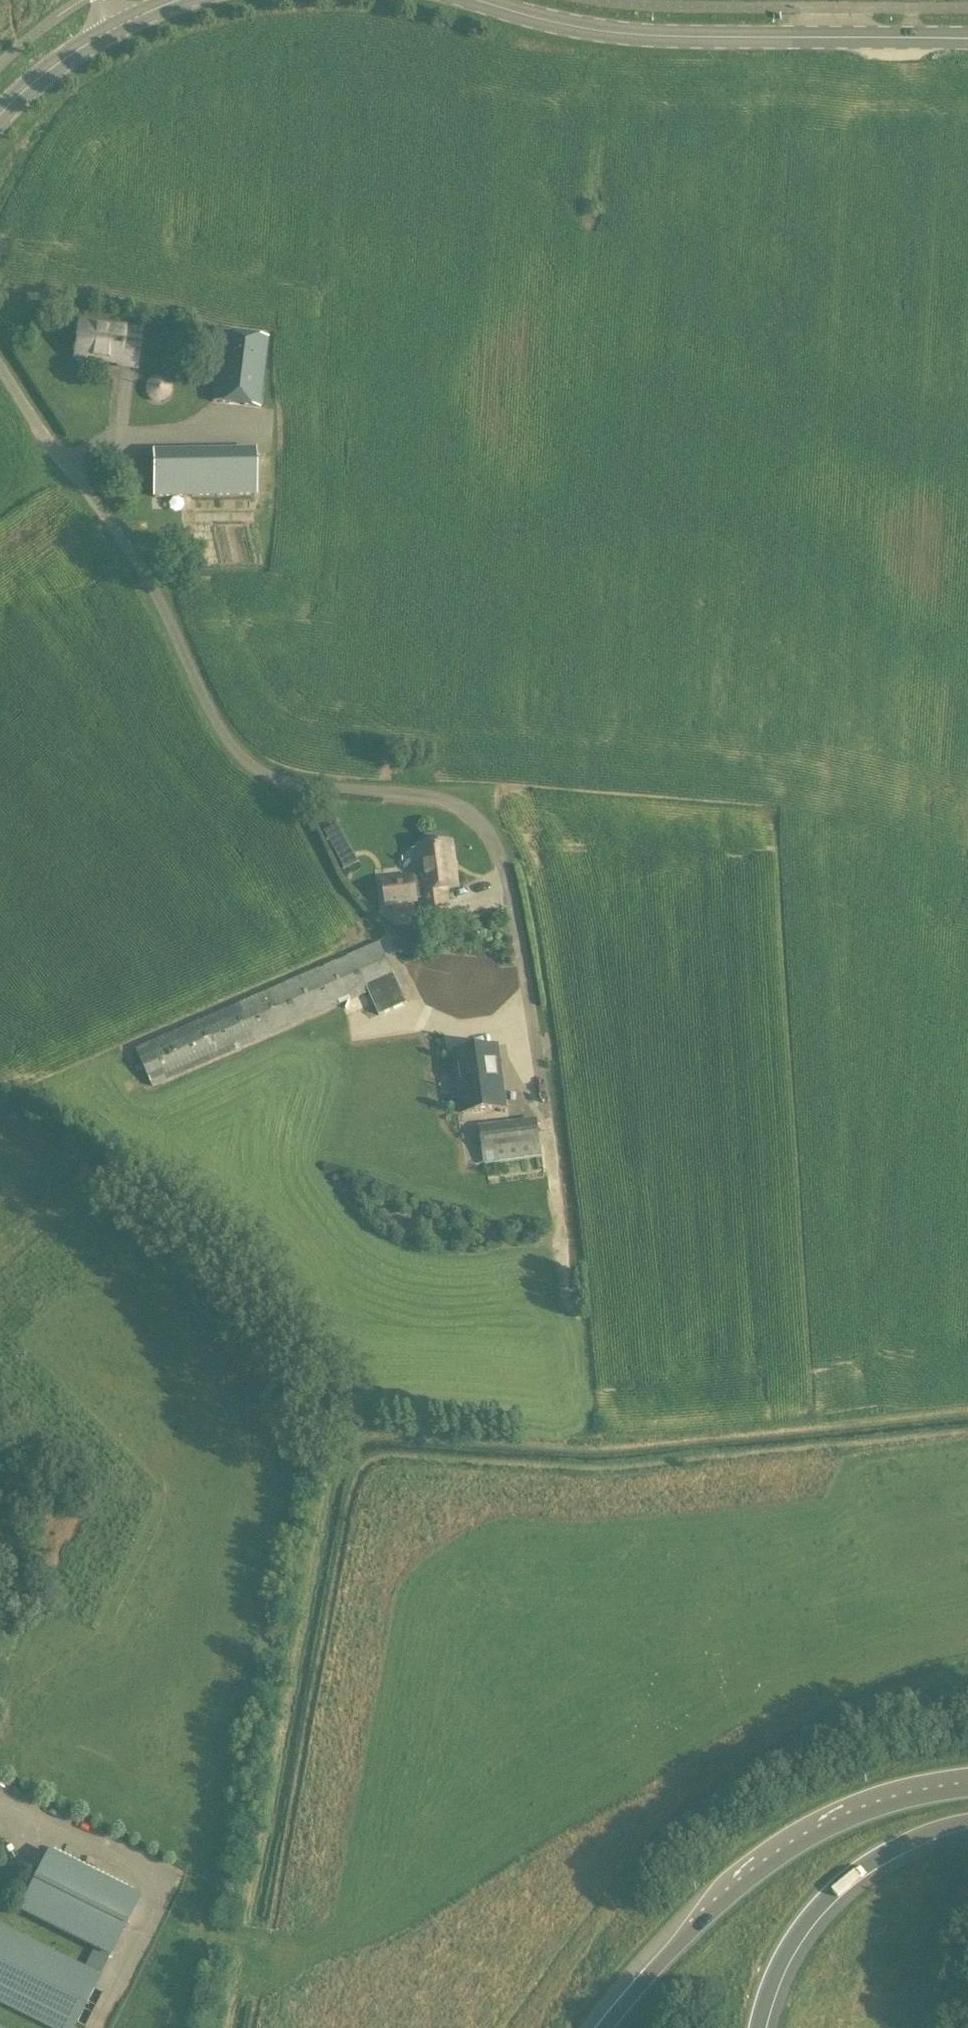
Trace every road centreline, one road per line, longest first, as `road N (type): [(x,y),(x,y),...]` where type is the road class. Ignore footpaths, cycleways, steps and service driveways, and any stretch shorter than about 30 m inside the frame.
road 1 (unclassified): [(518,925),(490,832),(473,806),(442,793),(299,781),(258,768),(222,728),(126,556),(0,371)]
road 2 (tertiary): [(476,0),(632,34),(967,38)]
road 3 (motorway): [(967,1791),(921,1797),(818,1832),(695,1926),(608,2027)]
road 4 (motorway): [(764,2027),(787,1950),(822,1901),(901,1846),(967,1824)]
road 5 (tertiary): [(0,118),(26,90),(118,28)]

